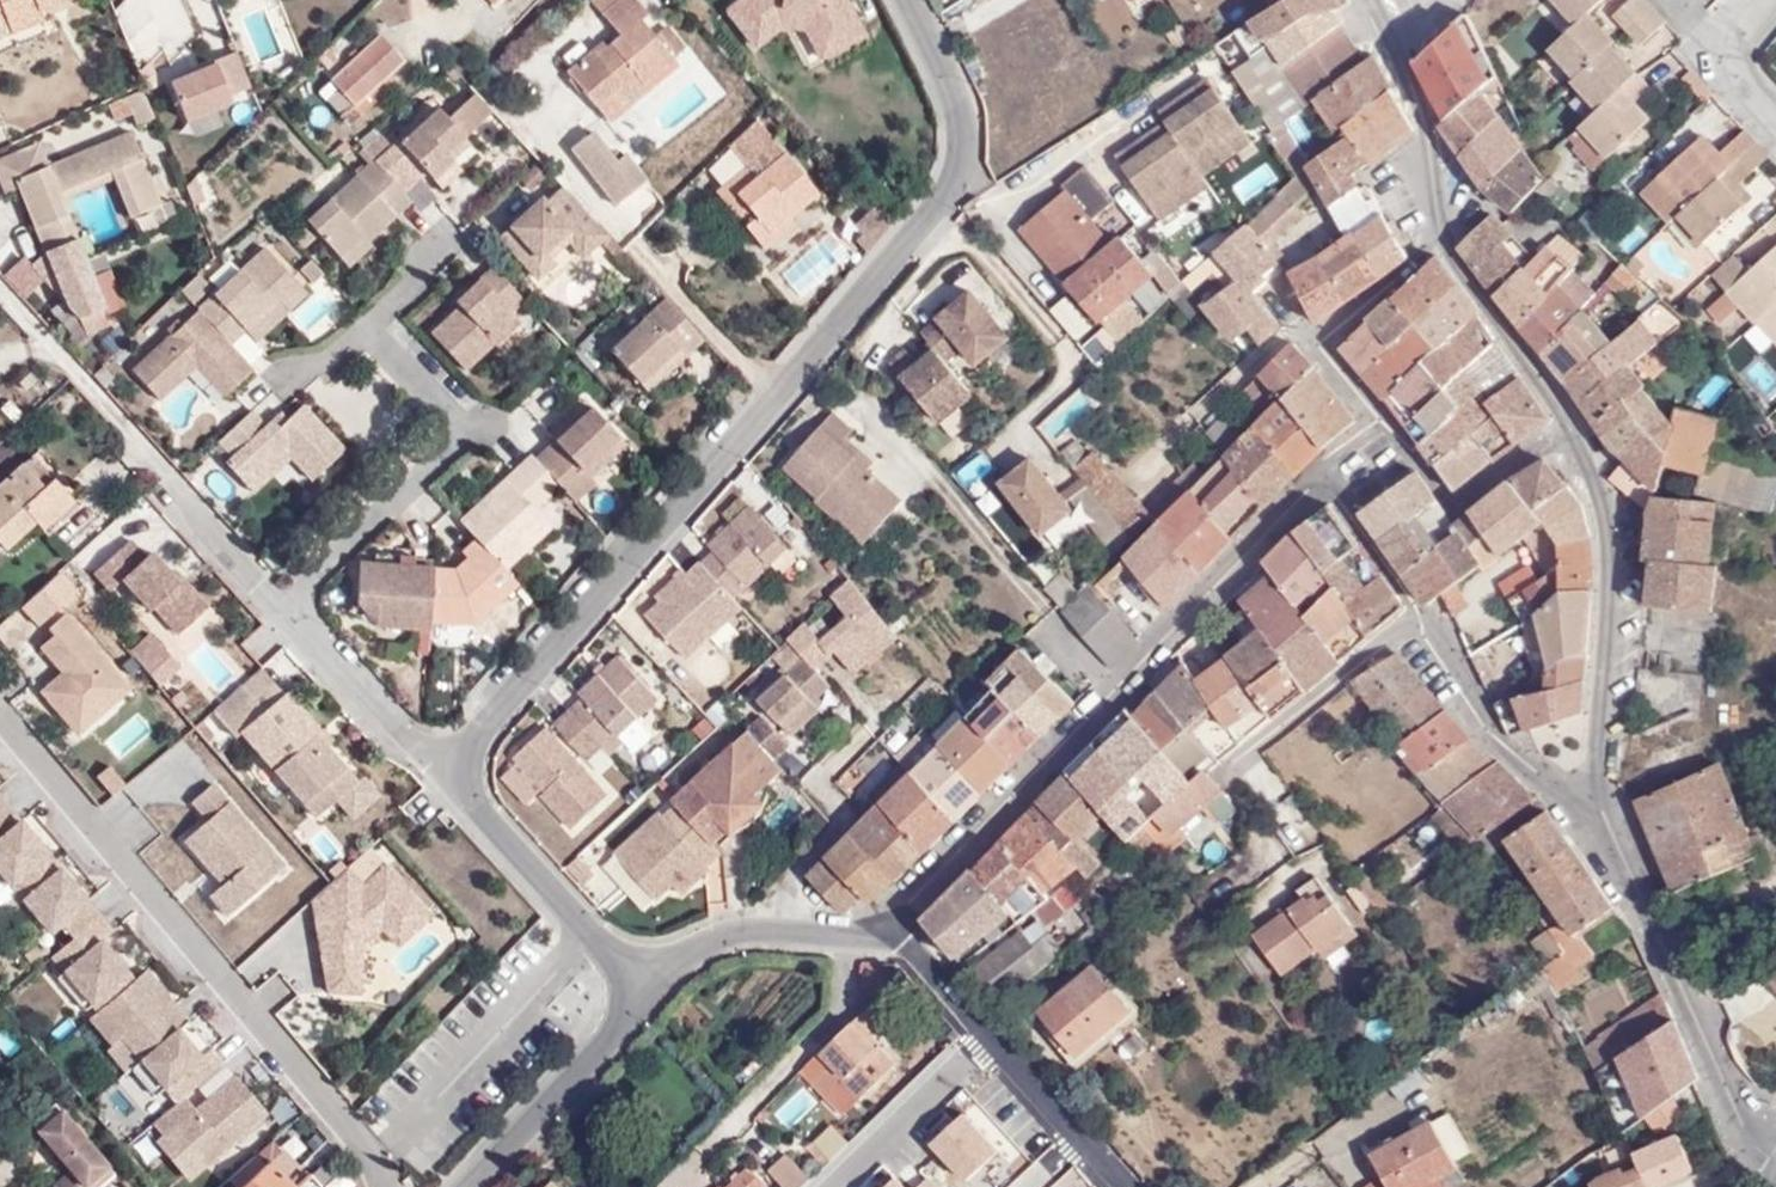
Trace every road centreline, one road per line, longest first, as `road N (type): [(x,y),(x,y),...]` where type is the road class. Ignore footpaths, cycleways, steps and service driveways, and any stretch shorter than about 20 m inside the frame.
road 1 (residential): [(884,933),(1205,607),(1317,479),(1423,618),(1448,682),(1600,837)]
road 2 (residential): [(445,776),(780,398),(959,181),(967,135),(909,0)]
road 3 (residential): [(388,1186),(0,720)]
road 4 (residential): [(1574,425),(1457,509),(1323,344),(1446,244)]
road 5 (residential): [(1600,837),(1628,550),(1615,490),(1574,425)]
road 6 (residential): [(291,610),(471,429),(378,325)]
road 7 (residential): [(1775,1161),(1749,1141),(1600,837)]
road 8 (residential): [(648,998),(445,776)]
road 9 (residential): [(850,942),(841,1014),(703,1157)]
road 10 (residential): [(475,1186),(648,998)]
road 11 (residential): [(445,776),(291,610)]
road 12 (residential): [(648,998),(704,942),(720,937),(850,942)]
road 13 (residential): [(1574,425),(1446,244)]
road 14 (residential): [(983,1041),(829,1186)]
road 15 (residential): [(291,610),(153,460)]
road 16 (residential): [(983,1041),(884,933)]
road 17 (residential): [(1076,1145),(983,1041)]
road 18 (residential): [(1775,114),(1746,78),(1739,53),(1775,0)]

